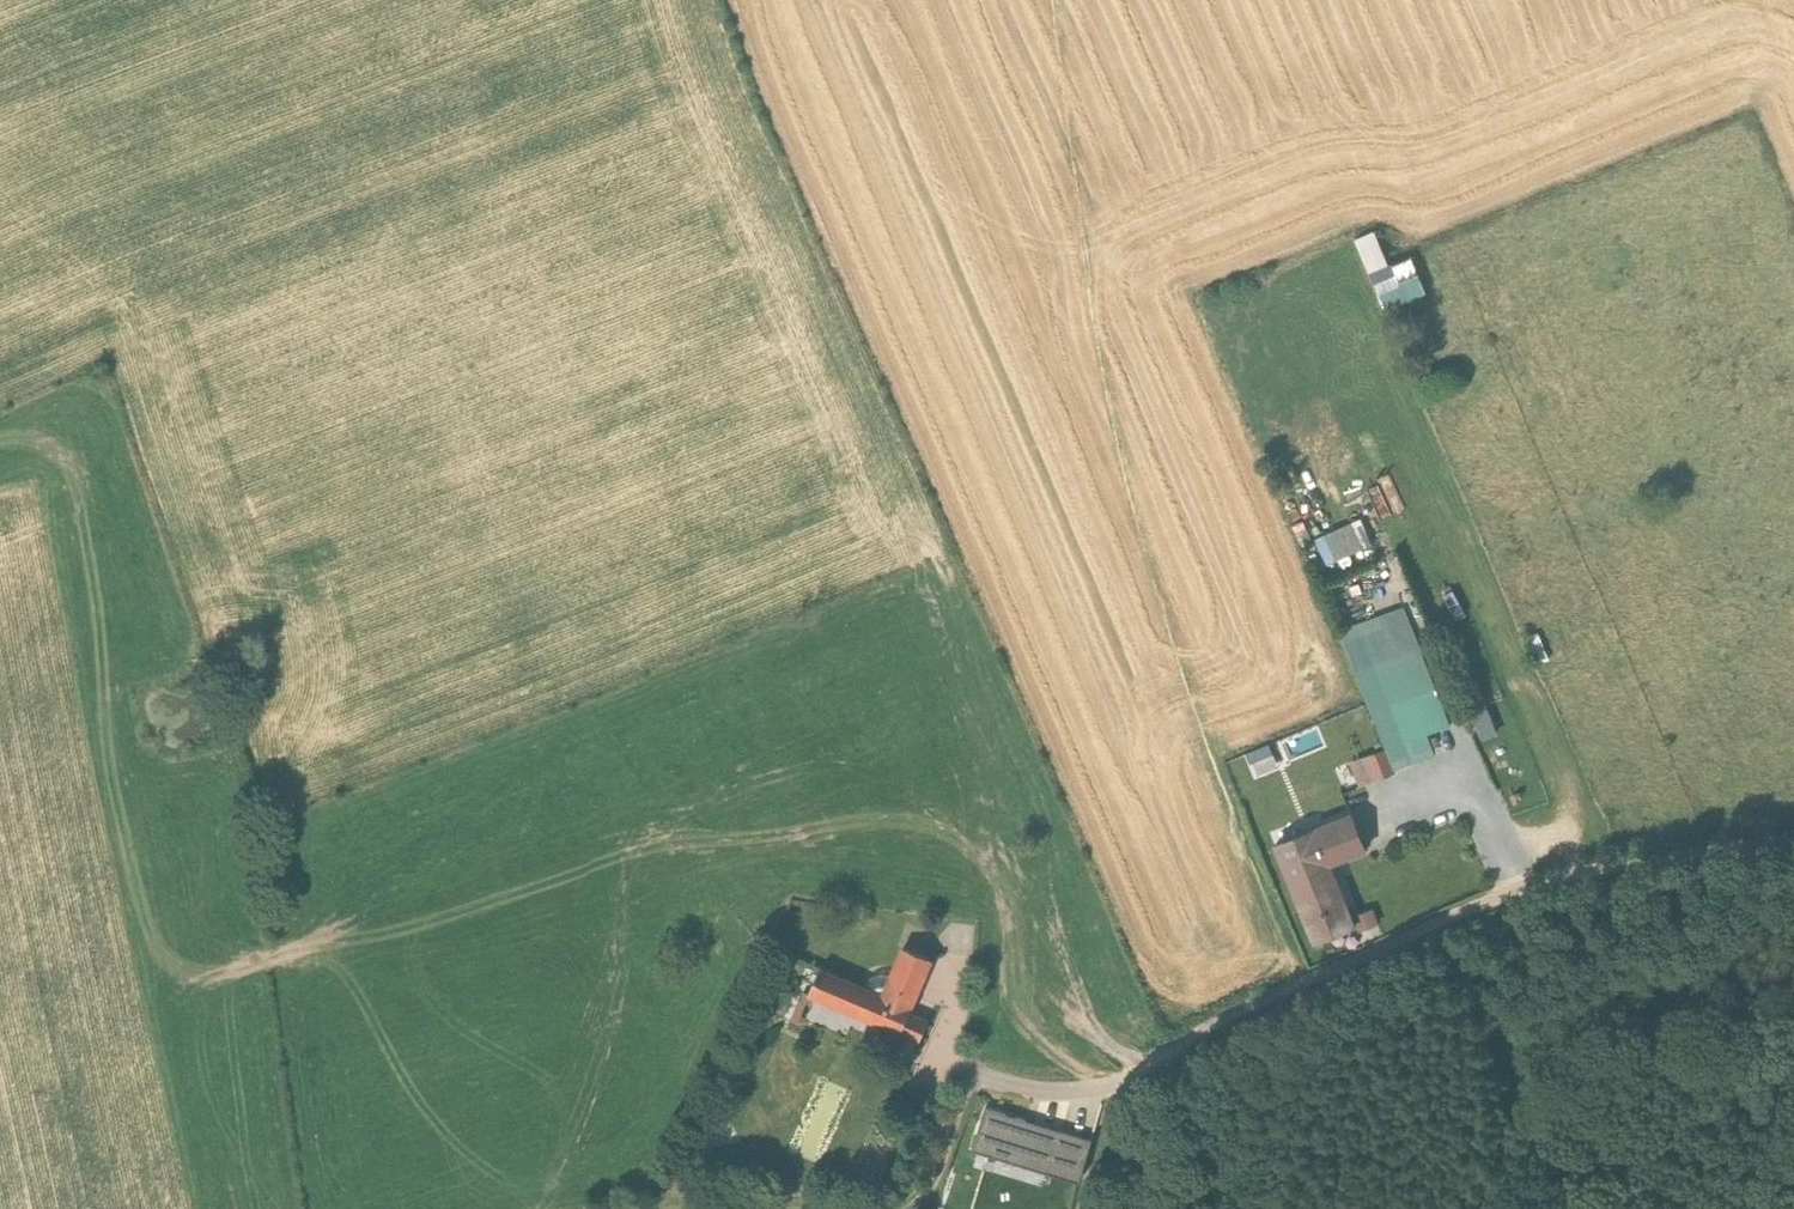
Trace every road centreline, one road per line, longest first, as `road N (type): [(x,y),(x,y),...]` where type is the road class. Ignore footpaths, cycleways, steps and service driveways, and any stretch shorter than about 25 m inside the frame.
road 1 (unclassified): [(1793,830),(1606,860),(1466,903),(1308,972),(1123,1076)]
road 2 (unclassified): [(965,1065),(1027,1083),(1079,1085),(1123,1076)]
road 3 (track): [(904,1208),(934,1180),(974,1069)]

